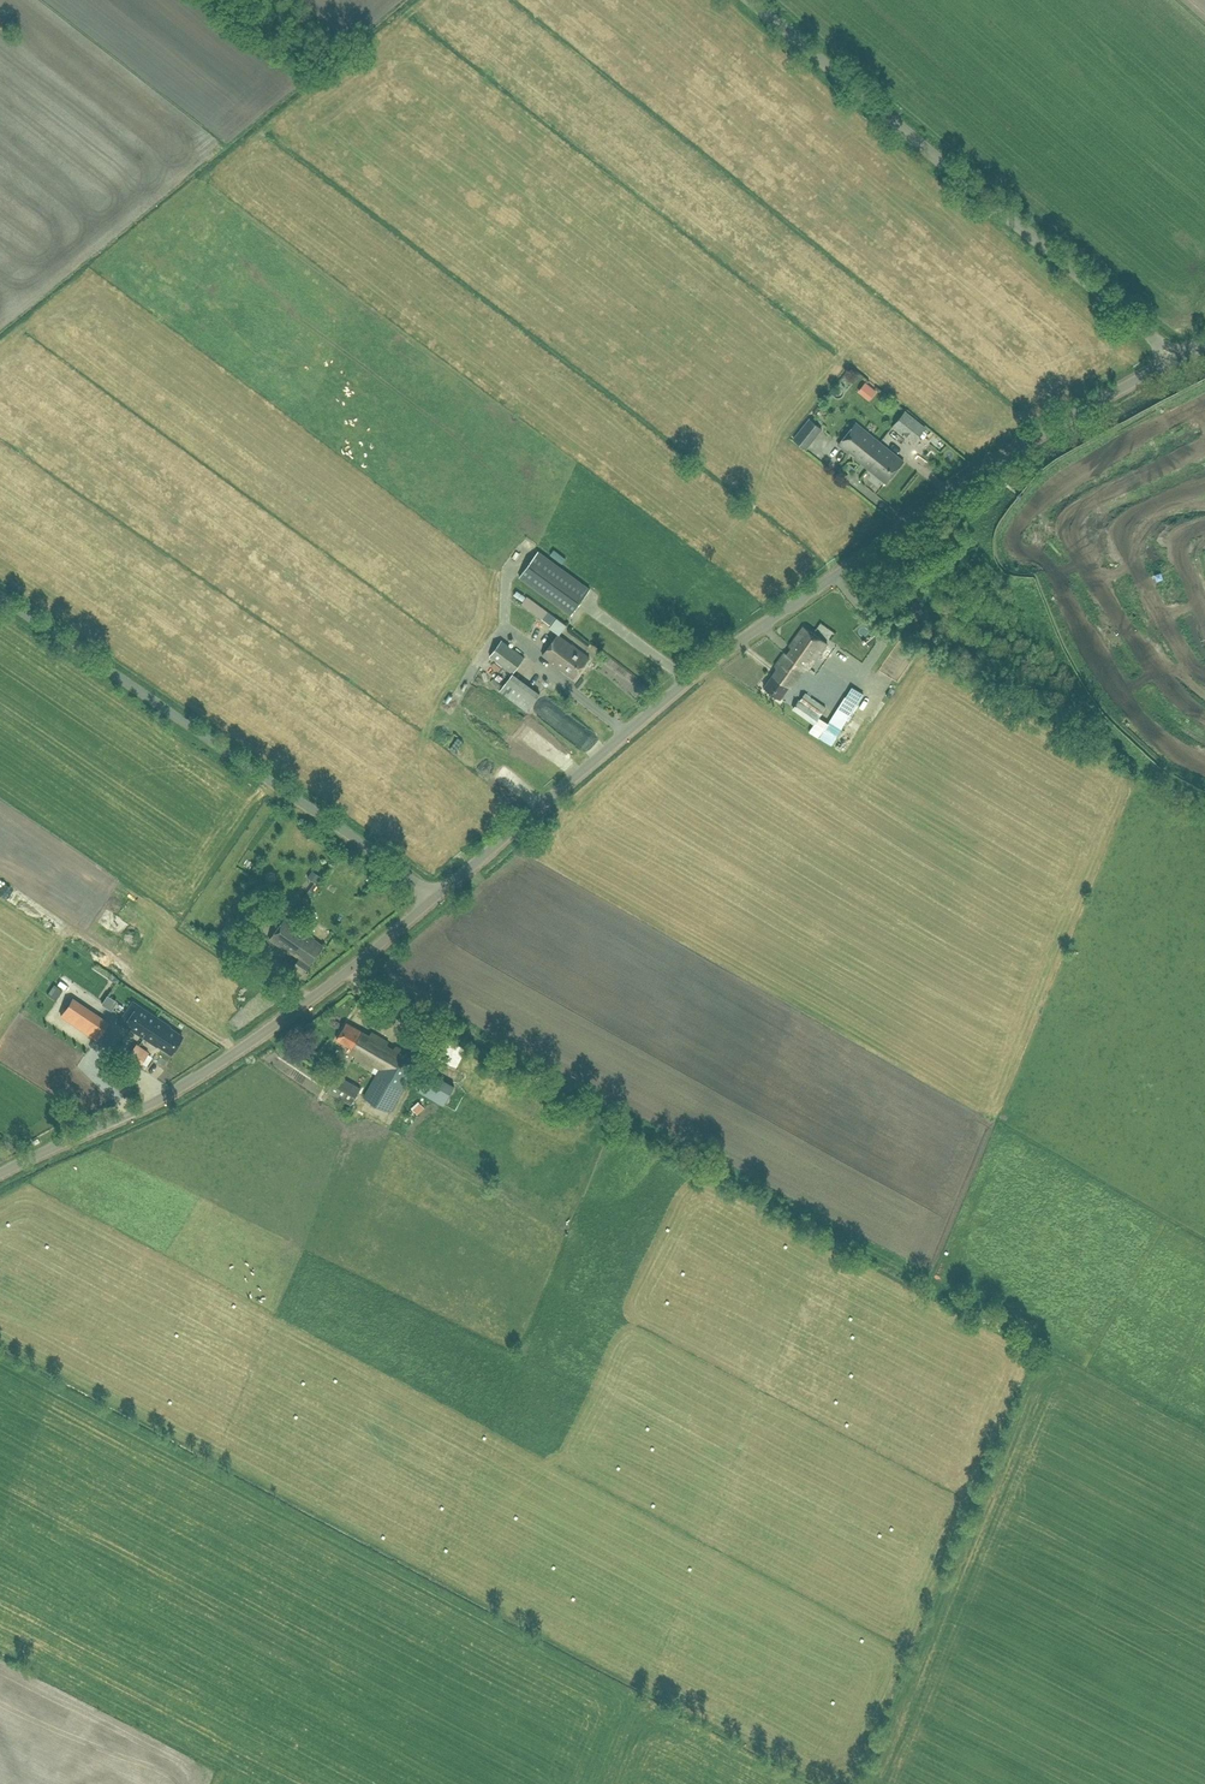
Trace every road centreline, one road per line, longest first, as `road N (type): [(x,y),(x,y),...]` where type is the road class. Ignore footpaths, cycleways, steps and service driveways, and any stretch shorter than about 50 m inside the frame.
road 1 (unclassified): [(436,894),(765,621),(981,473),(1176,357)]
road 2 (unclassified): [(1176,357),(750,0)]
road 3 (unclassified): [(436,894),(0,591)]
road 4 (unclassified): [(0,1172),(188,1082),(315,994),(436,894)]

